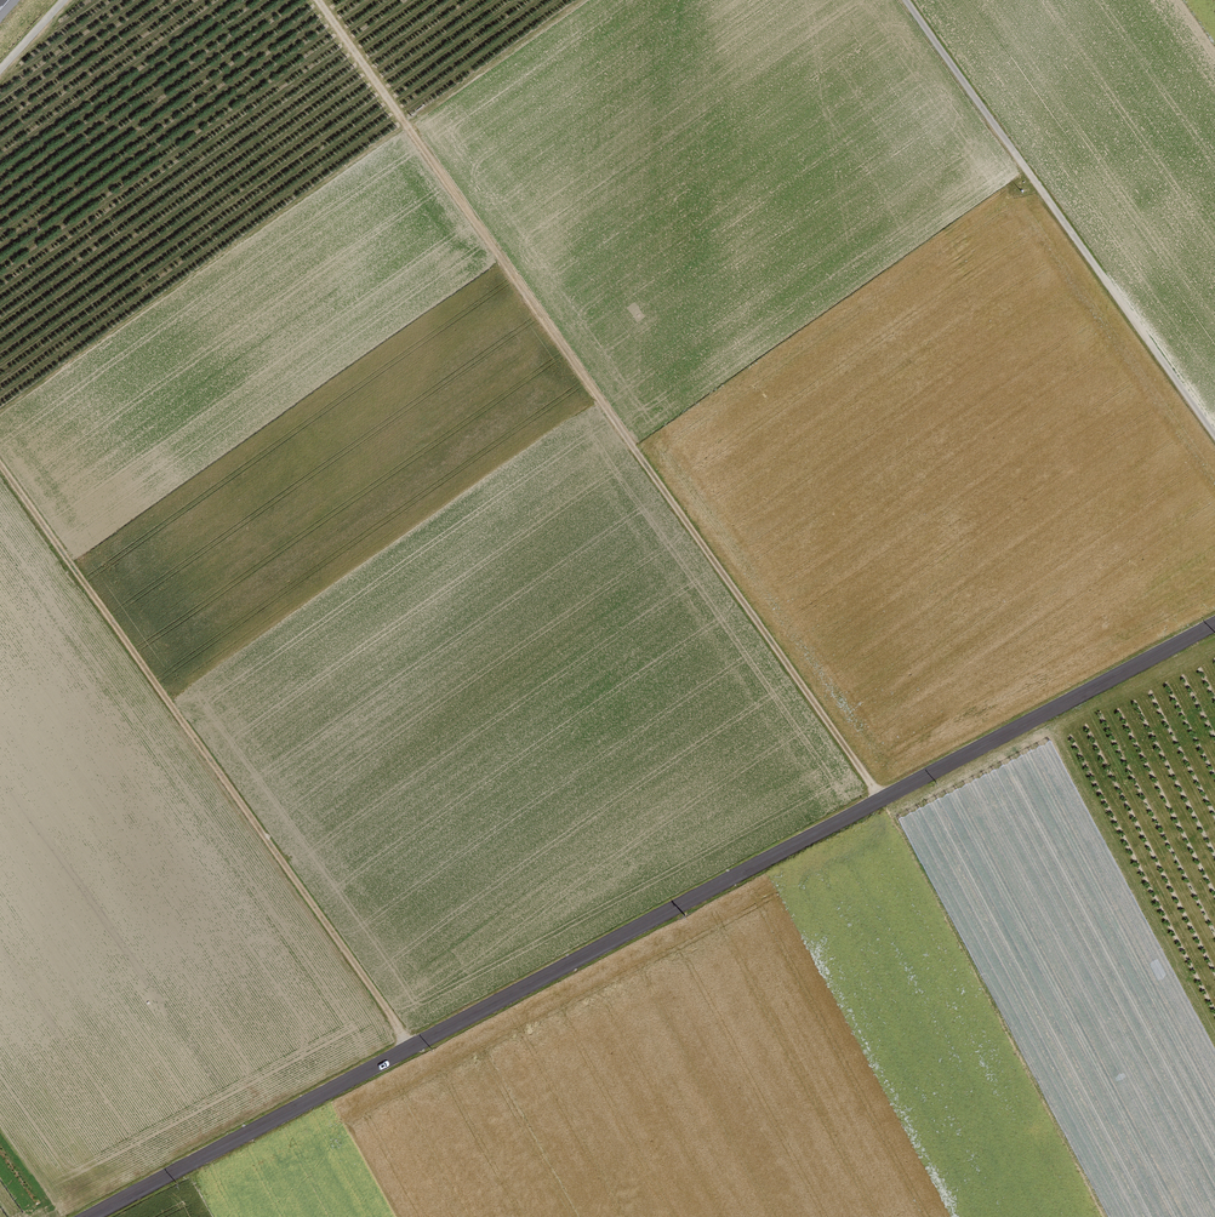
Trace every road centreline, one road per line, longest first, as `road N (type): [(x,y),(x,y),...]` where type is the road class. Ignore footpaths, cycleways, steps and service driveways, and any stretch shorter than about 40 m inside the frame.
road 1 (unclassified): [(1214,624),(89,1216)]
road 2 (track): [(317,0),(886,800)]
road 3 (track): [(0,465),(412,1047)]
road 4 (track): [(1214,437),(906,0)]

